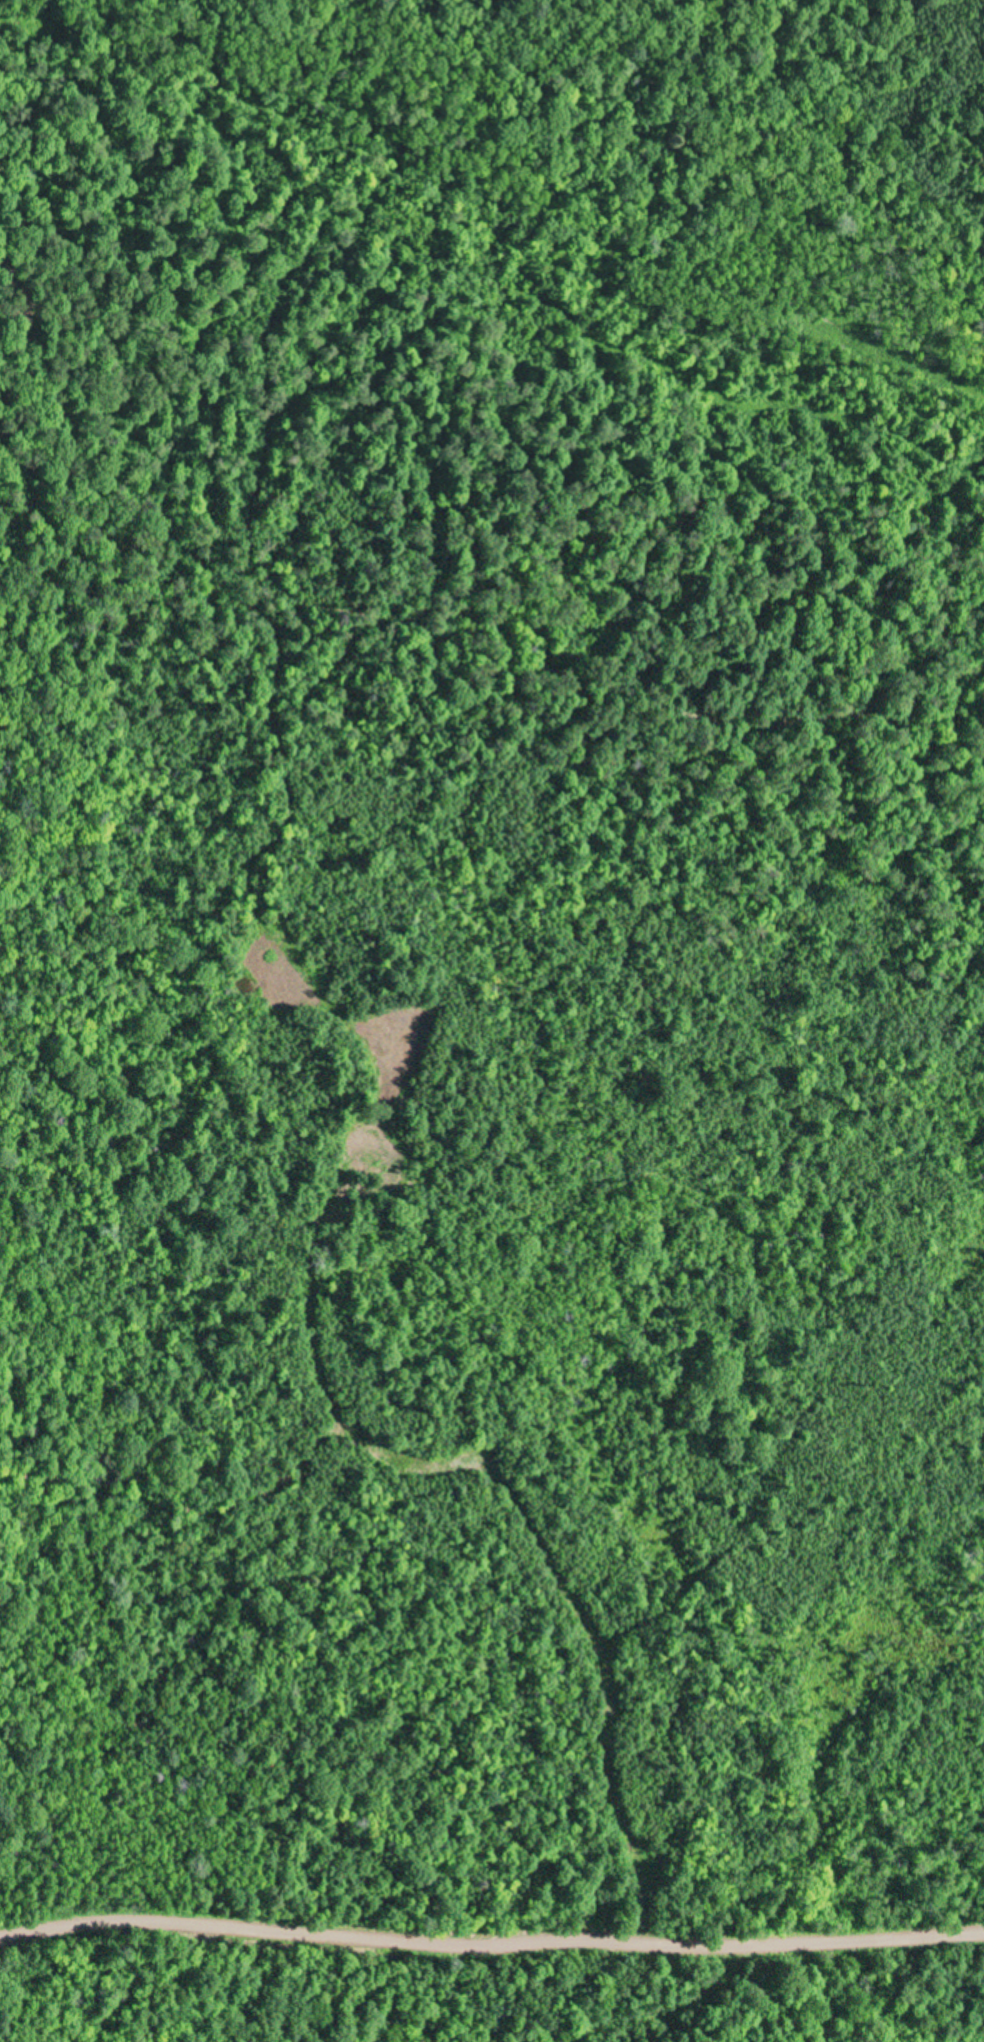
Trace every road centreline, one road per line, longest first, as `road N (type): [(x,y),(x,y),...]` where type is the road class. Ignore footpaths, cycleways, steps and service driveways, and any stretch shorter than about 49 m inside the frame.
road 1 (residential): [(983,1938),(389,1945),(122,1920),(0,1938)]

